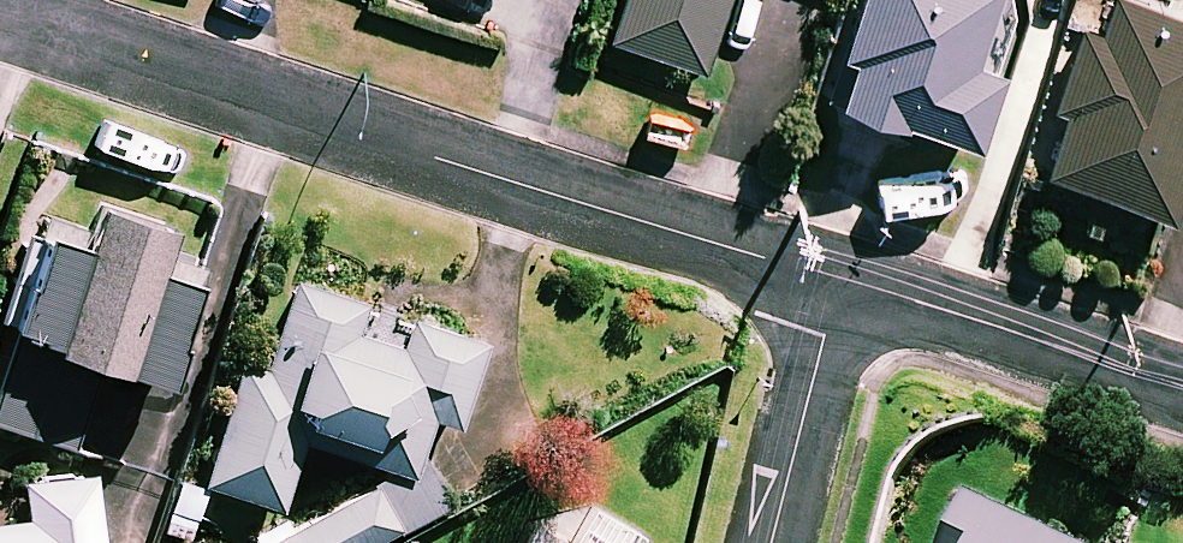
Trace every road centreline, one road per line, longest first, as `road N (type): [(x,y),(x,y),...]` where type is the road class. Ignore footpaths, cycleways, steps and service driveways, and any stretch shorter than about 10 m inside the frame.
road 1 (residential): [(0,20),(842,278)]
road 2 (residential): [(842,278),(1182,391)]
road 3 (residential): [(842,278),(767,542)]

